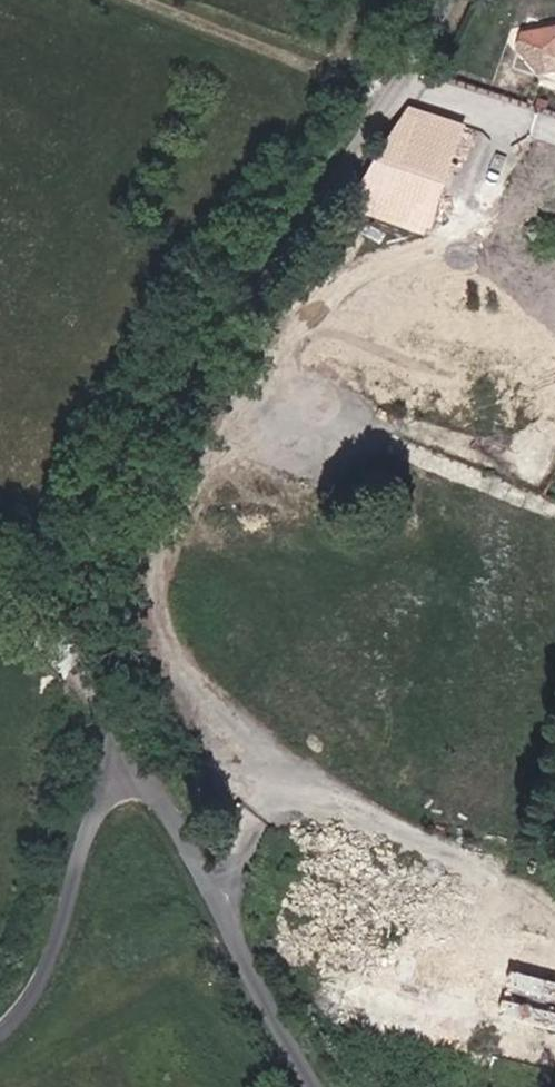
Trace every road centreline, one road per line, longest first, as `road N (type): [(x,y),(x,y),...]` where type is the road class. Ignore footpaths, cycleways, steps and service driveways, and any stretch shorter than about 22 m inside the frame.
road 1 (residential): [(440,0),(92,548),(87,626),(129,757)]
road 2 (track): [(554,910),(277,791),(166,689),(152,557),(210,362)]
road 3 (residential): [(129,757),(325,1086)]
road 4 (residential): [(129,757),(92,809),(37,1002),(0,1039)]

